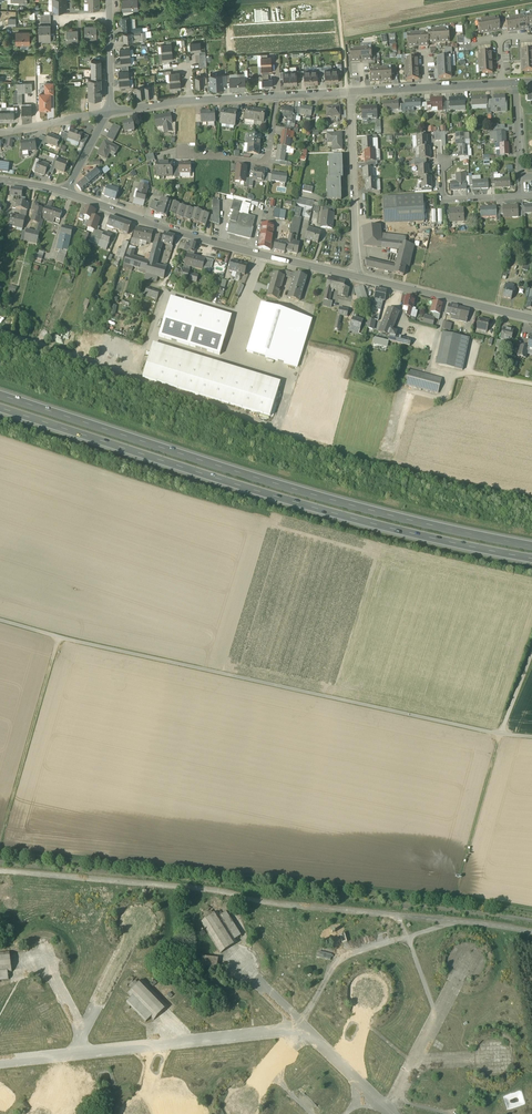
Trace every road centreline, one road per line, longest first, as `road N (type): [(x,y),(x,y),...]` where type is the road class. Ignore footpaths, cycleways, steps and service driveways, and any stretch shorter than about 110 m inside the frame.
road 1 (motorway): [(531,544),(360,506),(0,394)]
road 2 (motorway): [(0,407),(368,521),(531,557)]
road 3 (track): [(531,908),(0,849)]
road 4 (track): [(500,734),(0,621)]
road 5 (secondary): [(354,277),(66,194)]
road 6 (track): [(0,332),(137,373),(180,231)]
road 7 (track): [(0,841),(59,638)]
road 8 (residential): [(350,91),(354,277)]
road 9 (secondary): [(531,318),(354,277)]
road 10 (residential): [(278,96),(108,112)]
road 11 (track): [(500,734),(453,897)]
road 12 (residential): [(502,84),(350,91)]
road 13 (residential): [(278,96),(266,164),(186,152)]
road 14 (residential): [(523,195),(442,201),(440,156)]

